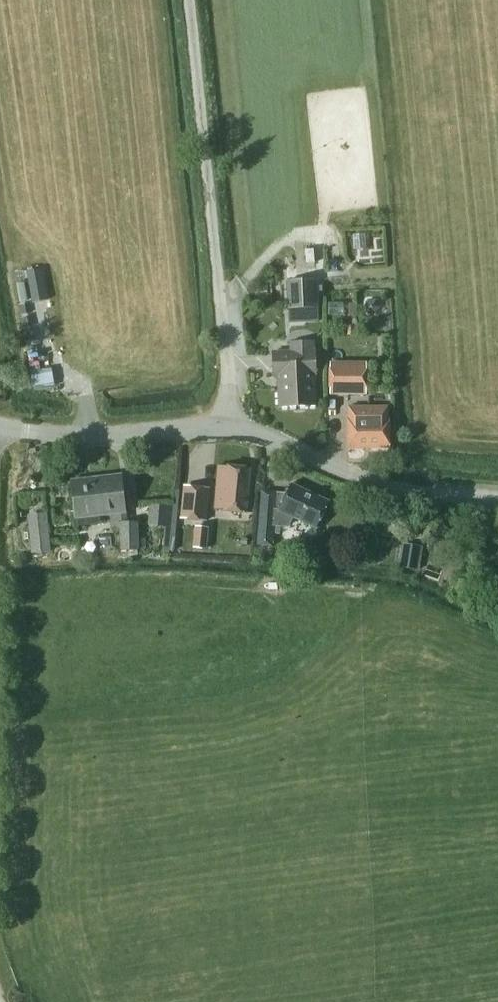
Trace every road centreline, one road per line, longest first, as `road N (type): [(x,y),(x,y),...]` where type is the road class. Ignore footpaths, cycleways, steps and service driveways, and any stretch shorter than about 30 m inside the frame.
road 1 (tertiary): [(497,499),(392,487),(232,426),(82,433),(0,425)]

